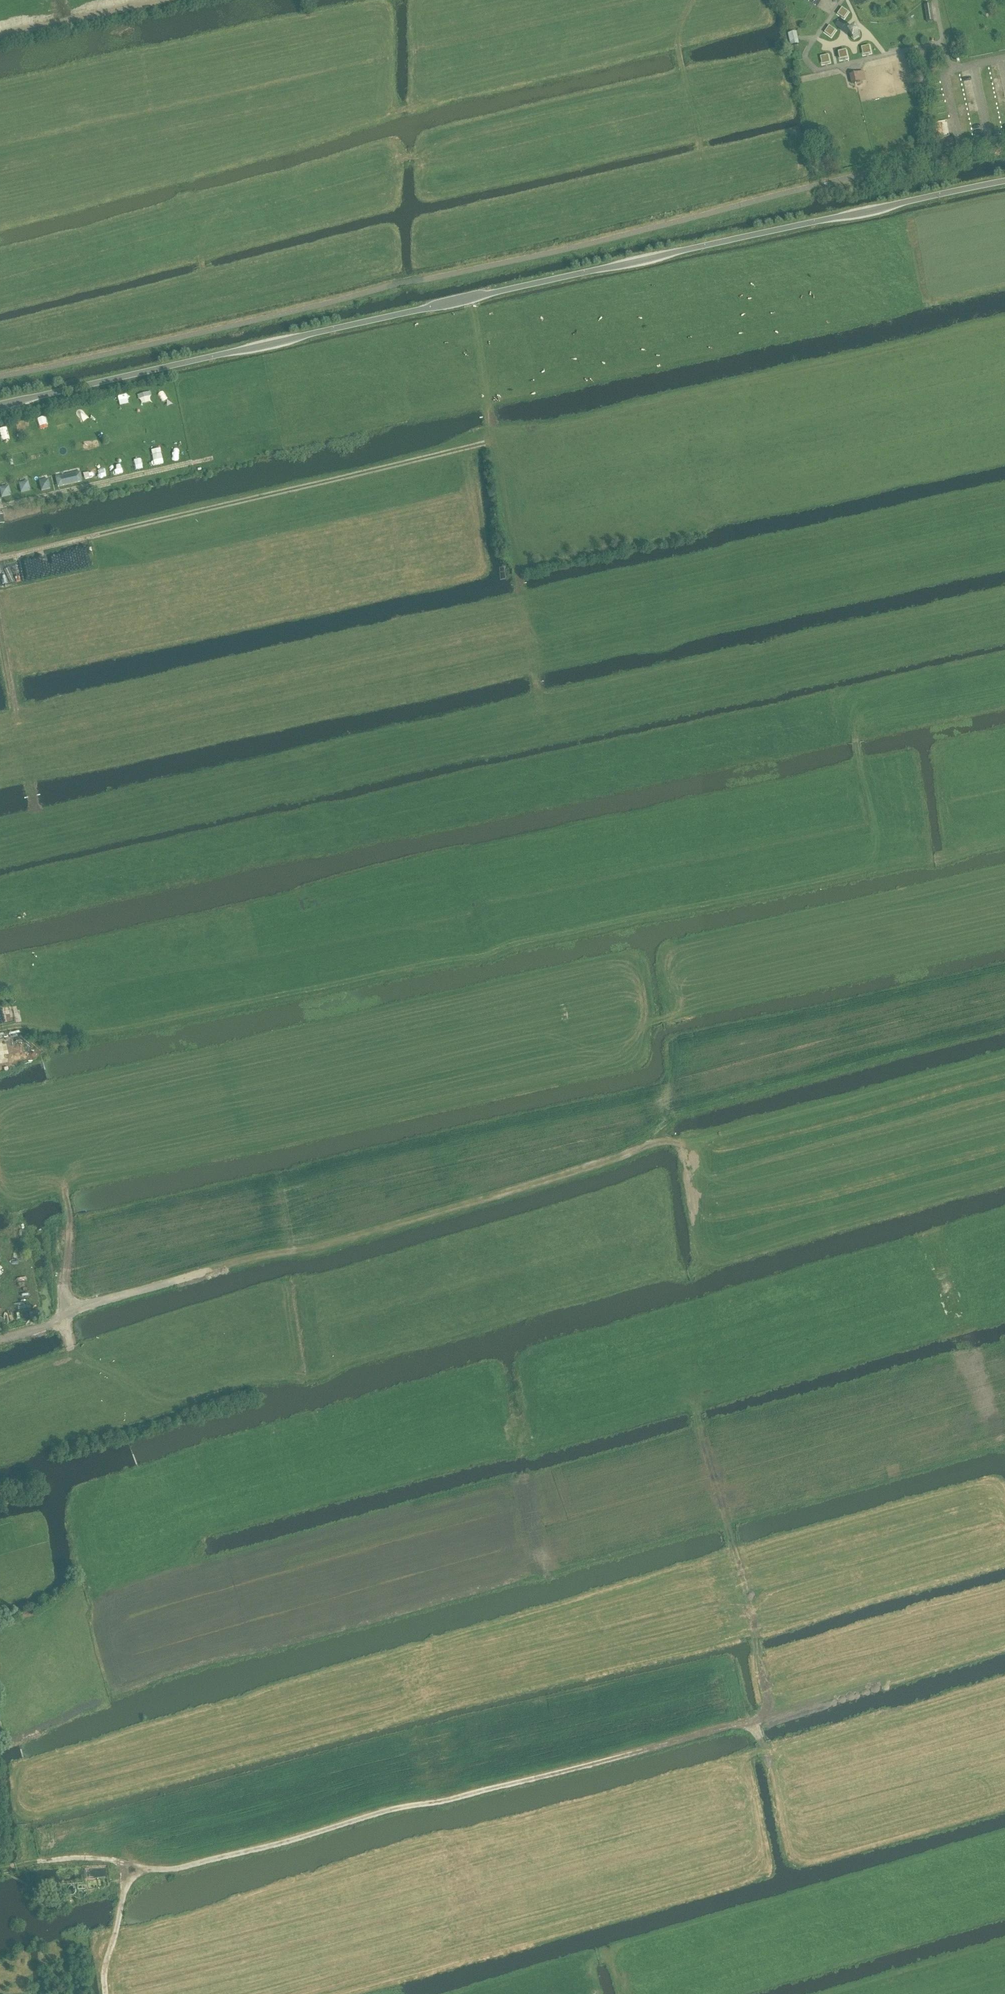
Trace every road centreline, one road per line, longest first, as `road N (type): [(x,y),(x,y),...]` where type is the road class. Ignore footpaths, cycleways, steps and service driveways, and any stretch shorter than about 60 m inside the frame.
road 1 (unclassified): [(0,406),(1004,183)]
road 2 (track): [(161,0),(0,37)]

